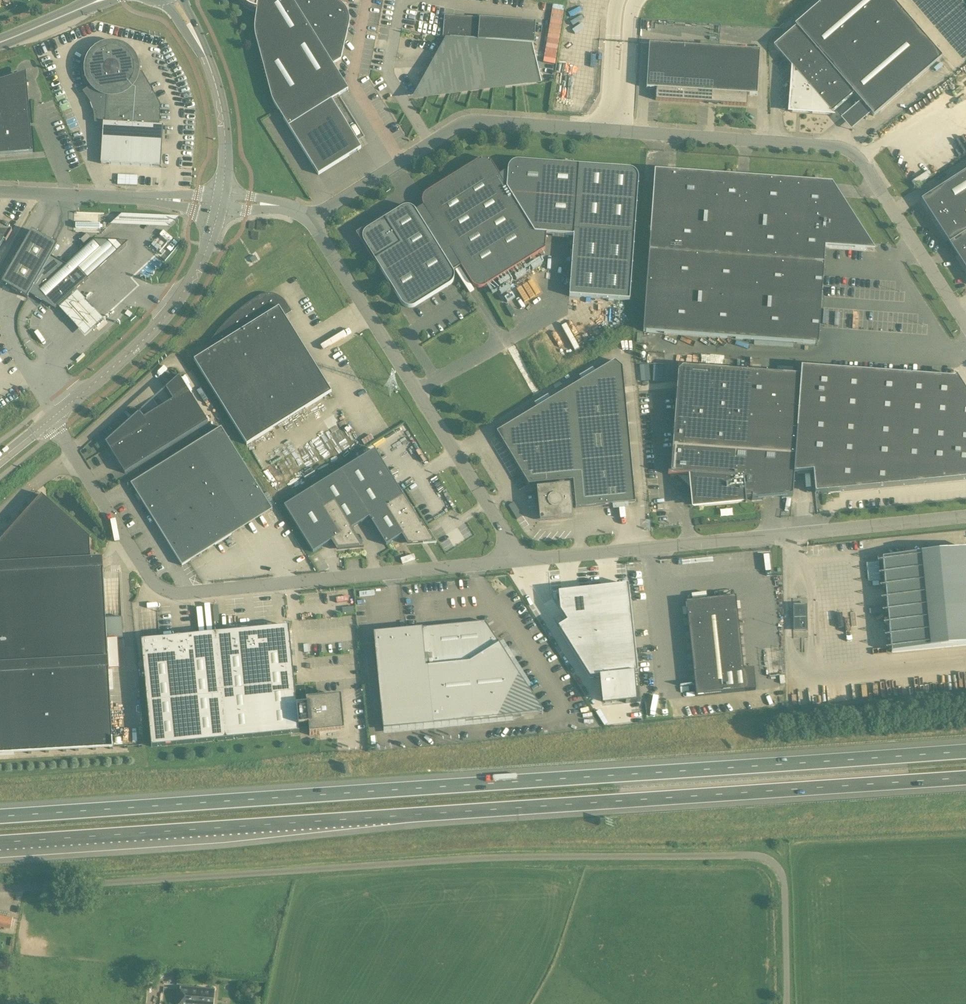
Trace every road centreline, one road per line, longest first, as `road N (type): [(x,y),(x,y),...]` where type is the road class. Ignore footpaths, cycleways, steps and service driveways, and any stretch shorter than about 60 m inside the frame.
road 1 (motorway): [(0,843),(965,778)]
road 2 (motorway): [(965,752),(0,815)]
road 3 (unclassified): [(0,890),(772,853),(786,877),(790,1003)]
road 4 (unclassified): [(965,325),(858,156),(844,150),(471,121),(310,219)]
road 5 (unclassified): [(512,561),(166,591),(146,571),(55,418)]
road 6 (unclassified): [(512,561),(965,518)]
road 7 (unclassified): [(310,219),(503,530),(512,561)]
road 8 (tertiary): [(55,418),(157,327),(195,274),(216,217)]
road 9 (tertiary): [(222,191),(226,160),(213,70),(176,0)]
road 10 (unclassified): [(141,199),(0,192)]

